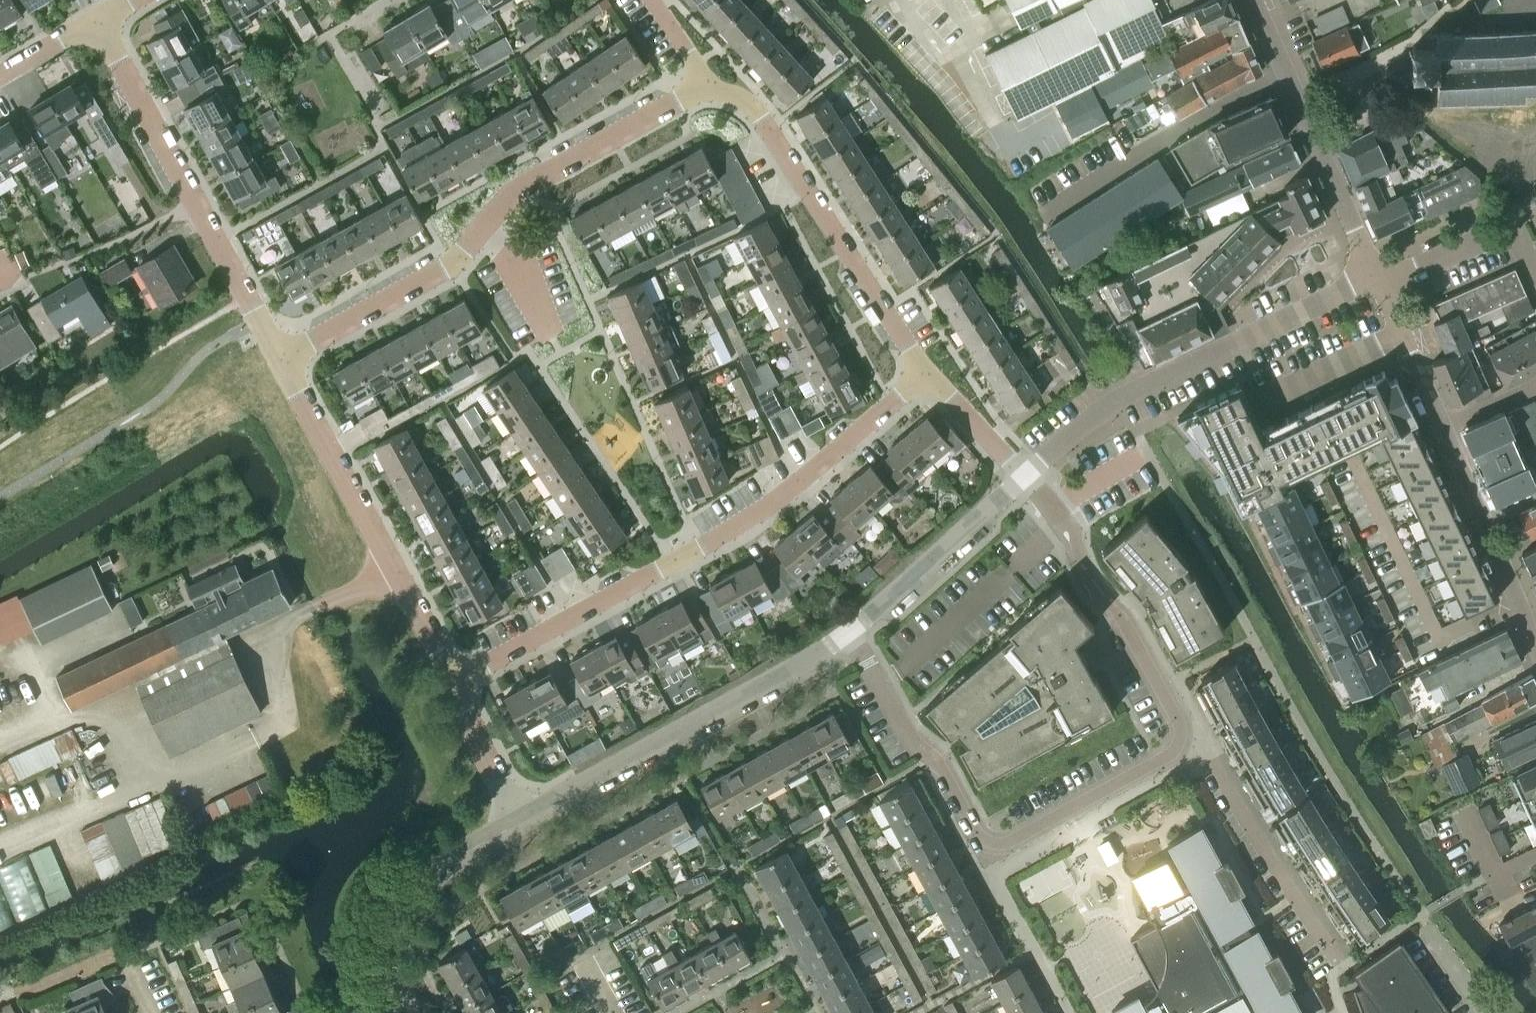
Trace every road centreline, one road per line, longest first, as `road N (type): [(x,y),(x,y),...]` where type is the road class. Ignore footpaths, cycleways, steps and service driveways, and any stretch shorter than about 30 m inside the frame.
road 1 (residential): [(924,373),(750,105),(704,90),(514,189),(455,264),(281,357)]
road 2 (residential): [(451,681),(757,511),(924,373)]
road 3 (tertiary): [(1028,474),(1118,402),(1376,278)]
road 4 (tertiary): [(516,823),(854,634)]
road 5 (residential): [(281,357),(96,22)]
road 6 (residential): [(451,681),(281,357)]
road 7 (residential): [(939,760),(988,850),(1166,759),(1182,742)]
road 8 (unclassified): [(1045,212),(1286,71)]
road 9 (residential): [(1182,742),(1220,772),(1343,967)]
road 10 (residential): [(1182,742),(1161,687),(1092,587),(1066,520)]
road 11 (tertiary): [(406,1012),(396,973),(408,911),(447,861),(516,823)]
road 12 (residential): [(1535,651),(1442,429)]
road 13 (tertiary): [(854,634),(1028,474)]
road 14 (tertiary): [(1376,278),(1286,71)]
road 15 (residential): [(1376,278),(1404,275),(1510,229),(1535,286)]
road 16 (residential): [(516,823),(451,681)]
road 17 (residential): [(939,760),(912,737),(854,634)]
road 18 (residential): [(1403,335),(1264,398)]
road 19 (residential): [(1028,474),(924,373)]

